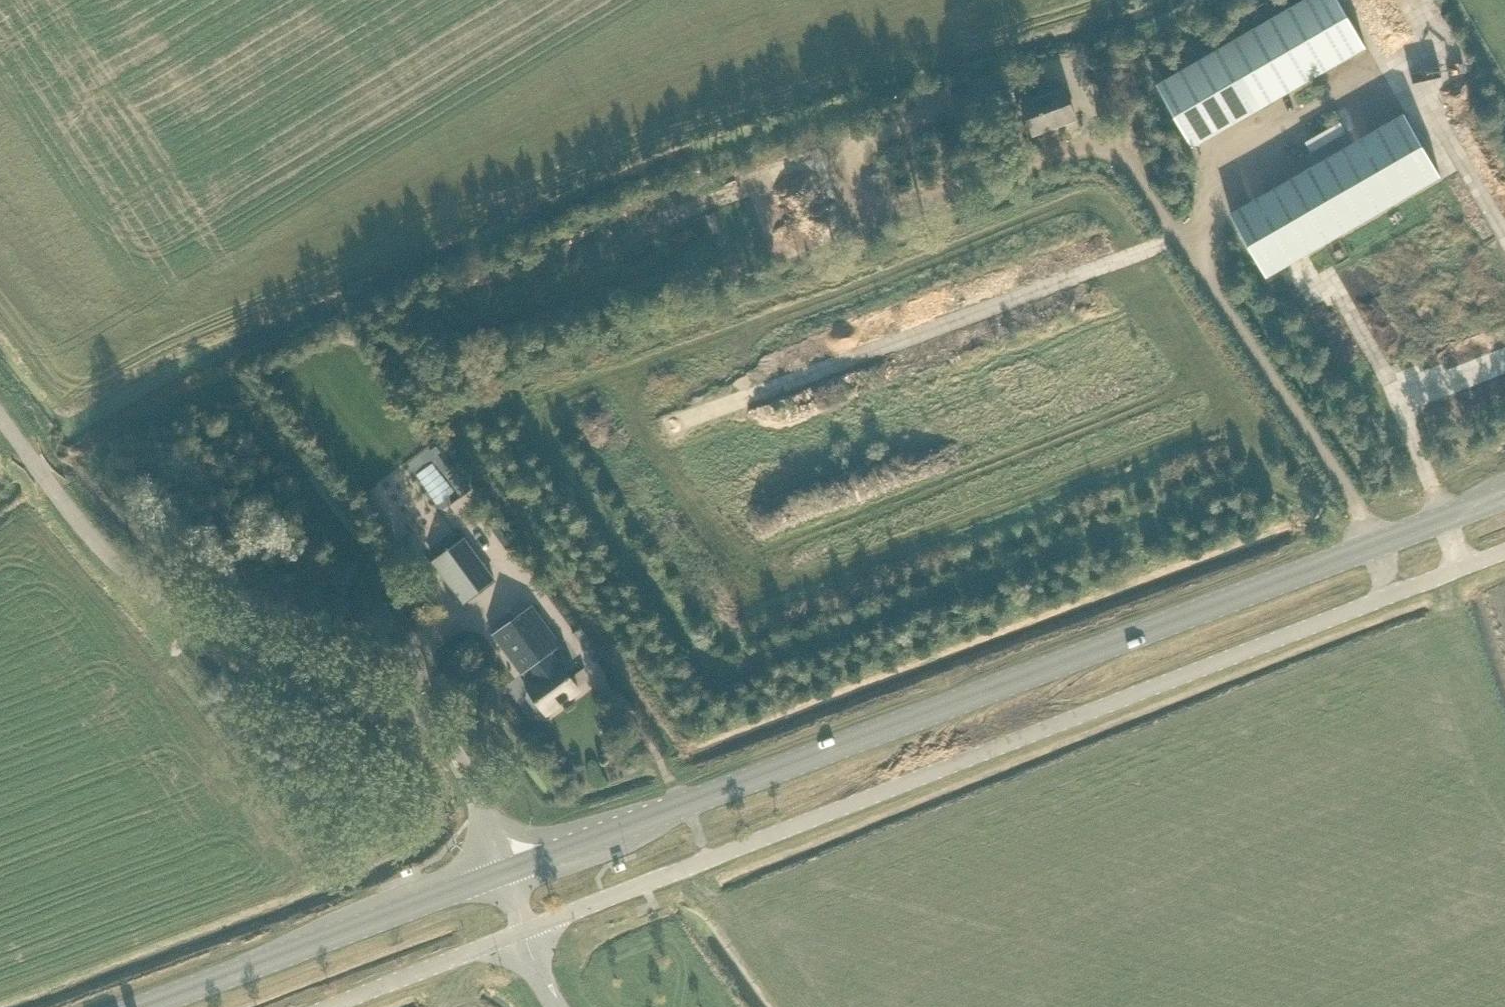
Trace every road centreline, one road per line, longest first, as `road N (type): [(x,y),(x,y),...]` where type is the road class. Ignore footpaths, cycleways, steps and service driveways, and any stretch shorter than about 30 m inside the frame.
road 1 (primary): [(502,870),(1504,494)]
road 2 (unclassified): [(523,931),(1504,549)]
road 3 (unclassified): [(502,870),(465,768),(423,719),(384,692),(227,632),(155,592),(119,566),(0,417)]
road 4 (track): [(1177,236),(812,373)]
road 5 (primary): [(137,1006),(502,870)]
road 6 (unclassified): [(328,1006),(523,931)]

